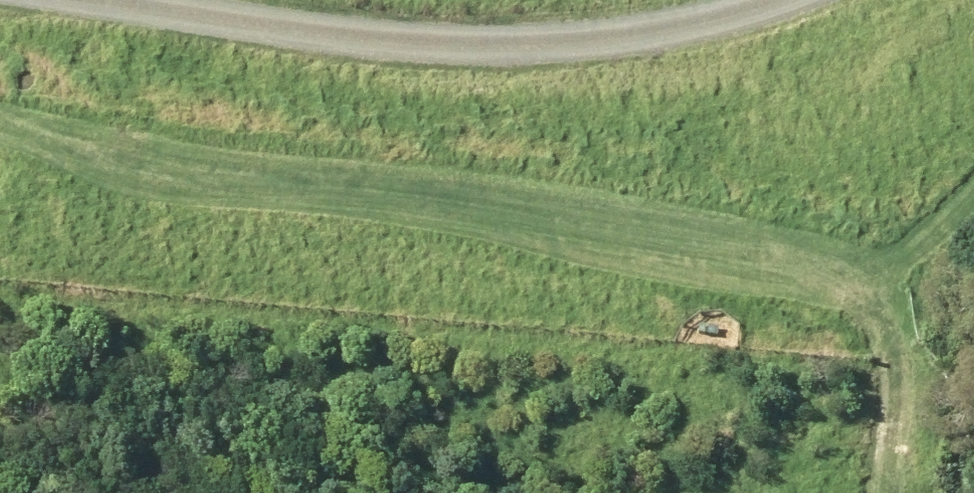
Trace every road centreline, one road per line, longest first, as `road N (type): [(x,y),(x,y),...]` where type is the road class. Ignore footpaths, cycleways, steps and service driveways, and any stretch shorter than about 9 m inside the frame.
road 1 (track): [(0,140),(694,214),(827,257),(921,356)]
road 2 (track): [(772,0),(539,49),(121,0)]
road 3 (track): [(973,106),(924,193),(917,492)]

